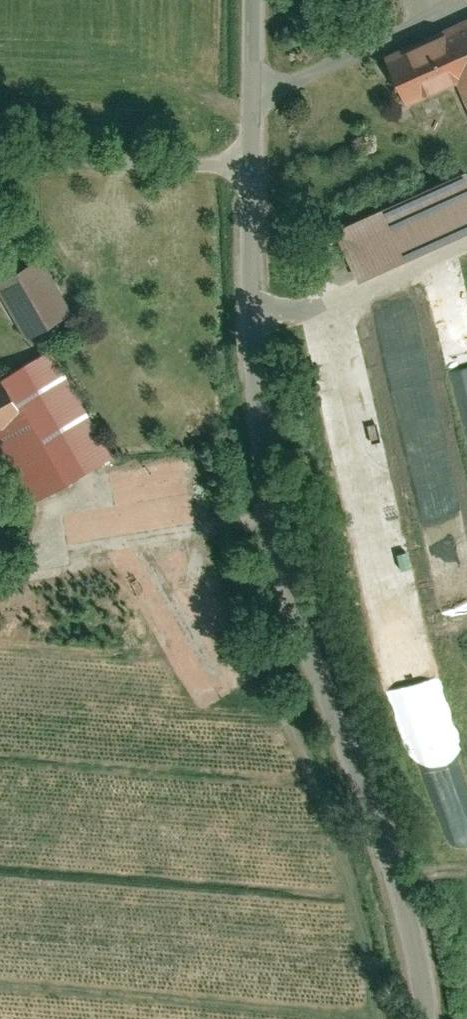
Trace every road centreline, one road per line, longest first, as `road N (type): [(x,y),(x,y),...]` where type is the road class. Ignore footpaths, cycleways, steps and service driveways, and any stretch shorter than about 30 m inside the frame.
road 1 (unclassified): [(429,1018),(397,879),(278,547),(256,336),(253,162)]
road 2 (track): [(274,522),(51,565),(31,582),(8,543)]
road 3 (unclassified): [(0,160),(253,162)]
road 4 (unclassified): [(253,162),(255,0)]

